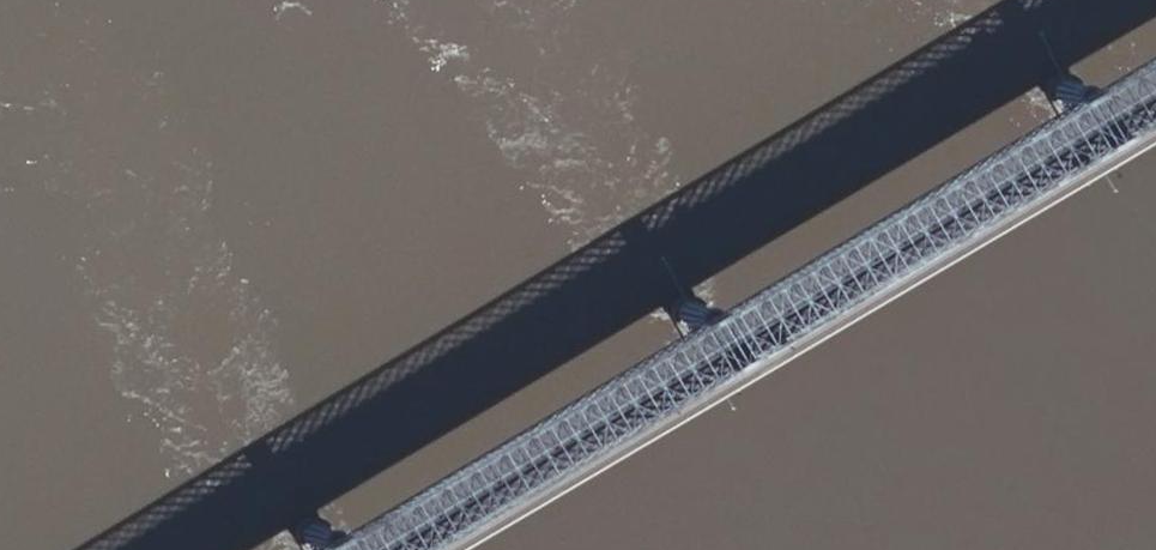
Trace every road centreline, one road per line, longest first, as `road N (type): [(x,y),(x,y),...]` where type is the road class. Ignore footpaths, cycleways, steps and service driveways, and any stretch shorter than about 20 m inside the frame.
road 1 (secondary): [(336,549),(1155,65)]

